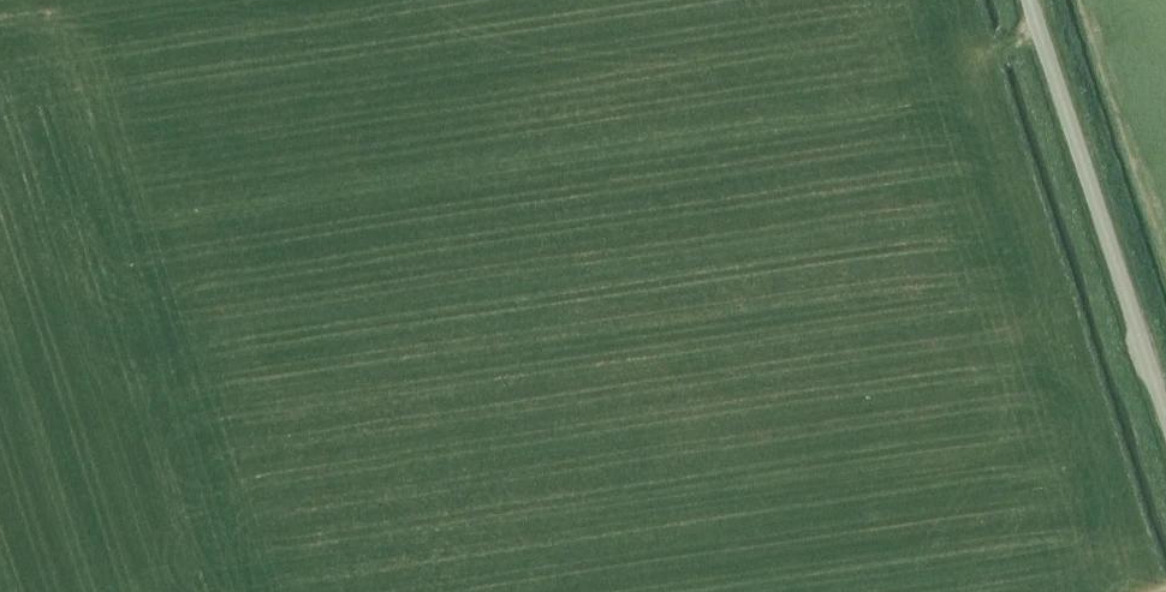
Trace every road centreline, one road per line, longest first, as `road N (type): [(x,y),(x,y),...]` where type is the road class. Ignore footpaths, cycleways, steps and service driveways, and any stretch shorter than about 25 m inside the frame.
road 1 (unclassified): [(1165,426),(1025,0)]

